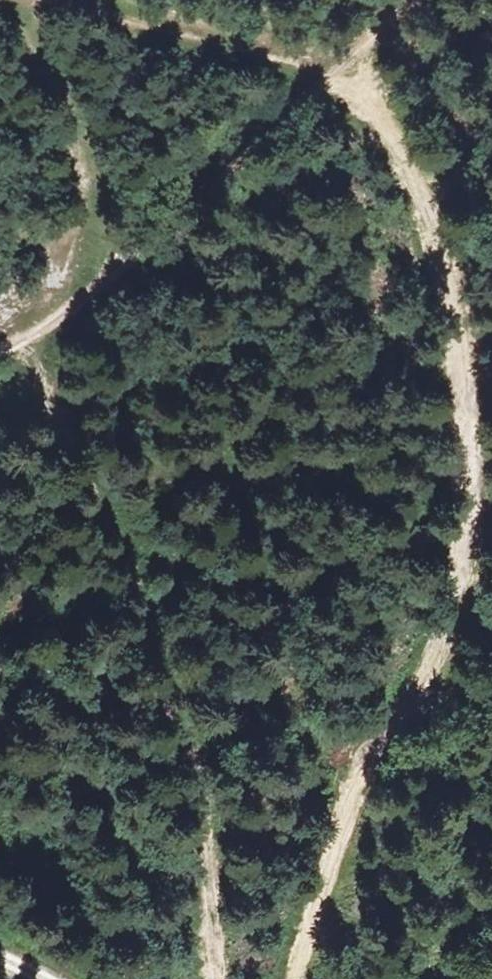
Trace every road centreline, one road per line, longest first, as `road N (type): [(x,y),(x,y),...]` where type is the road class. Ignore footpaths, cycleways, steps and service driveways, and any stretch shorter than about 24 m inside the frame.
road 1 (track): [(26,0),(297,53),(368,116),(400,166),(421,205),(461,333),(460,565),(425,666),(334,810),(272,978)]
road 2 (track): [(15,330),(113,527),(154,650),(190,777),(214,978)]
road 3 (track): [(7,0),(46,48),(73,122),(86,192),(75,284),(15,330)]

